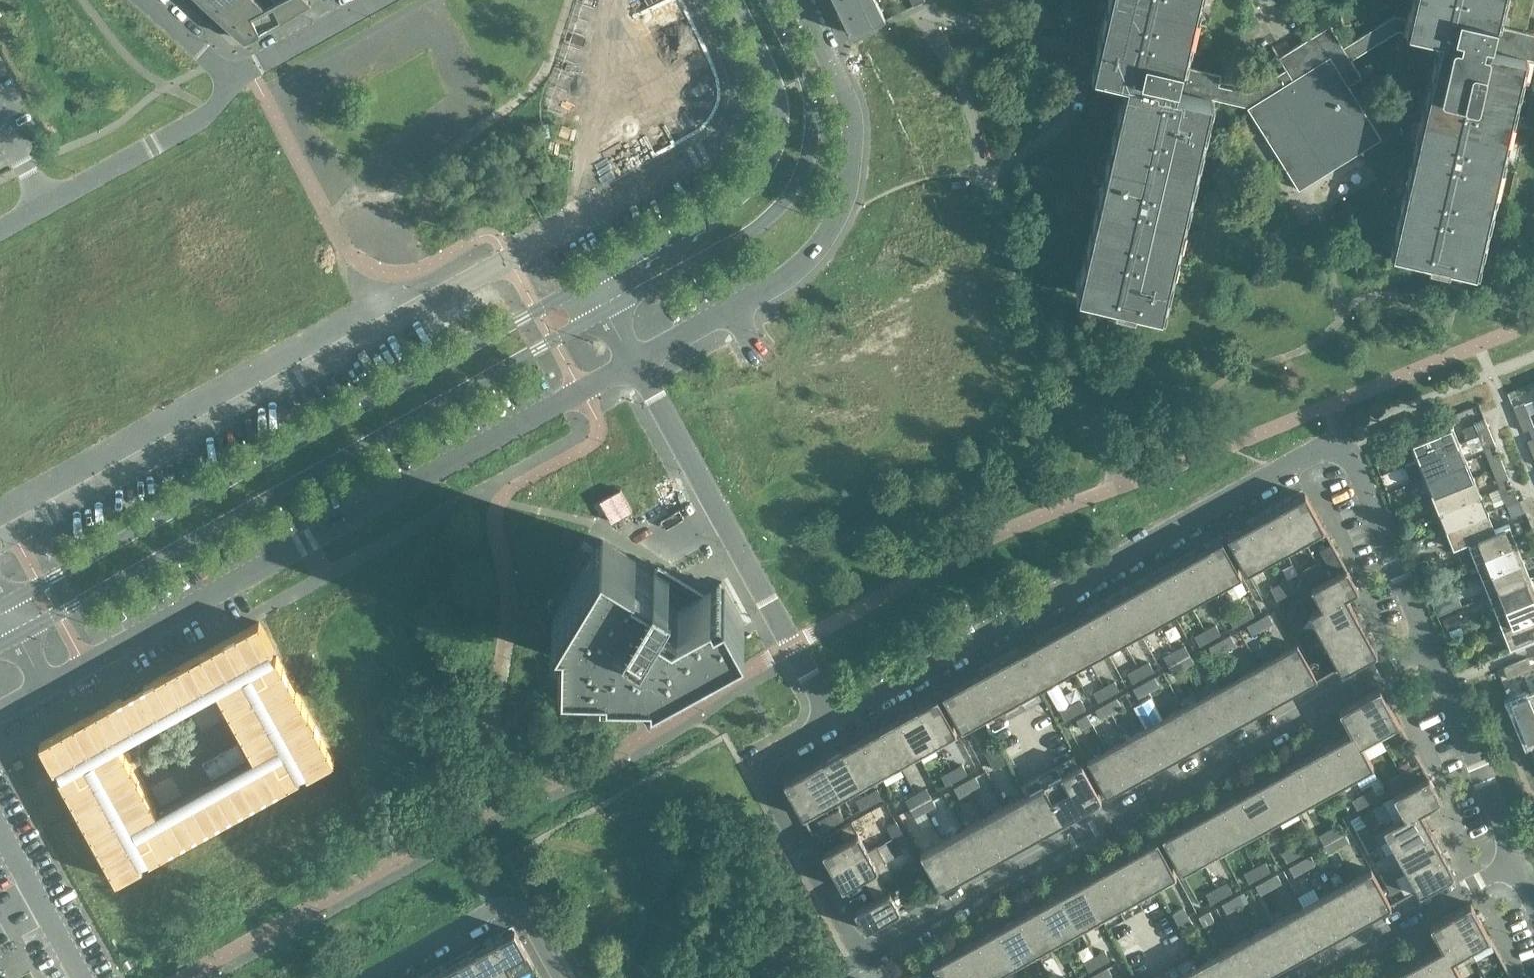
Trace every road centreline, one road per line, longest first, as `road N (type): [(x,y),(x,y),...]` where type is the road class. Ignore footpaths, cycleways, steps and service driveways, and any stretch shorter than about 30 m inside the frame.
road 1 (residential): [(0,541),(721,133),(742,113),(745,86),(741,60),(710,0)]
road 2 (residential): [(831,719),(1311,451),(1353,457),(1364,474),(1430,646)]
road 3 (residential): [(18,637),(43,685),(638,363)]
road 4 (secondary): [(18,637),(608,311)]
road 5 (secondary): [(591,281),(2,606)]
road 6 (residential): [(862,965),(1430,646)]
road 7 (residential): [(638,363),(784,281),(812,257),(839,211),(852,168),(854,120),(800,0)]
road 8 (secondary): [(608,311),(759,232),(804,185),(817,140),(815,98),(769,0)]
road 9 (residential): [(638,363),(831,719)]
road 10 (secondary): [(738,0),(780,85),(776,158),(735,206),(591,281)]
road 11 (residential): [(862,965),(771,787),(781,752),(831,719)]
road 12 (residential): [(232,78),(203,121),(0,230)]
road 13 (residential): [(365,977),(494,906),(527,916),(566,977)]
road 14 (residential): [(1519,863),(1312,977)]
road 15 (residential): [(1430,646),(1519,863)]
road 16 (residential): [(232,78),(375,0)]

